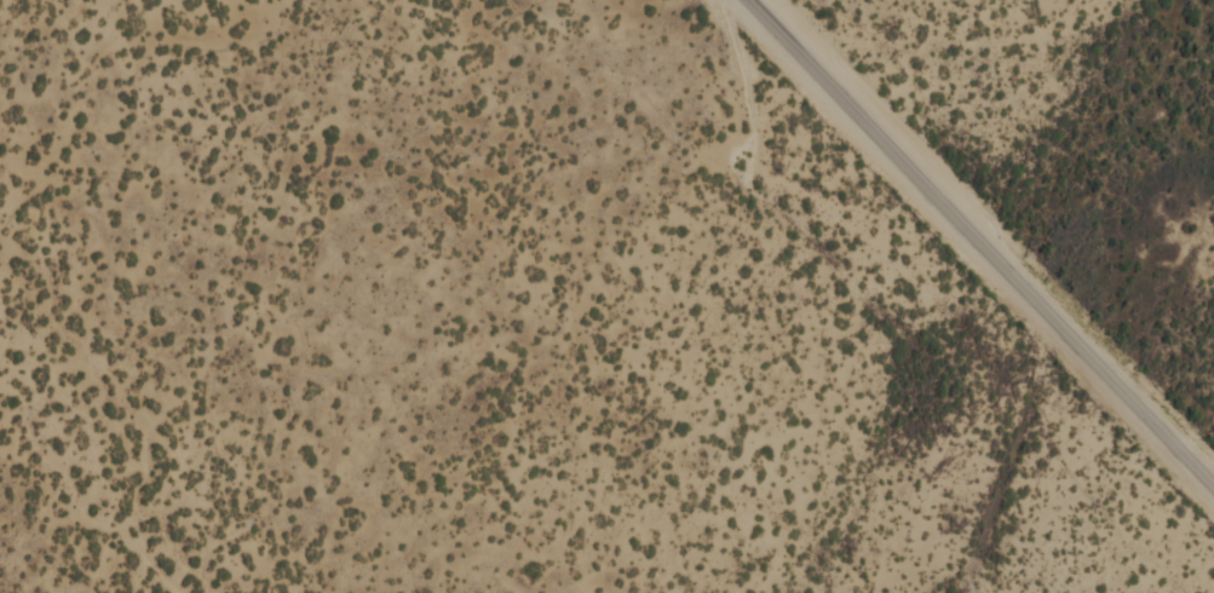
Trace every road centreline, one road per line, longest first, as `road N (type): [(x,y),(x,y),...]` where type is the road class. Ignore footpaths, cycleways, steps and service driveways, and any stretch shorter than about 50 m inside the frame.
road 1 (residential): [(1213,487),(745,0)]

